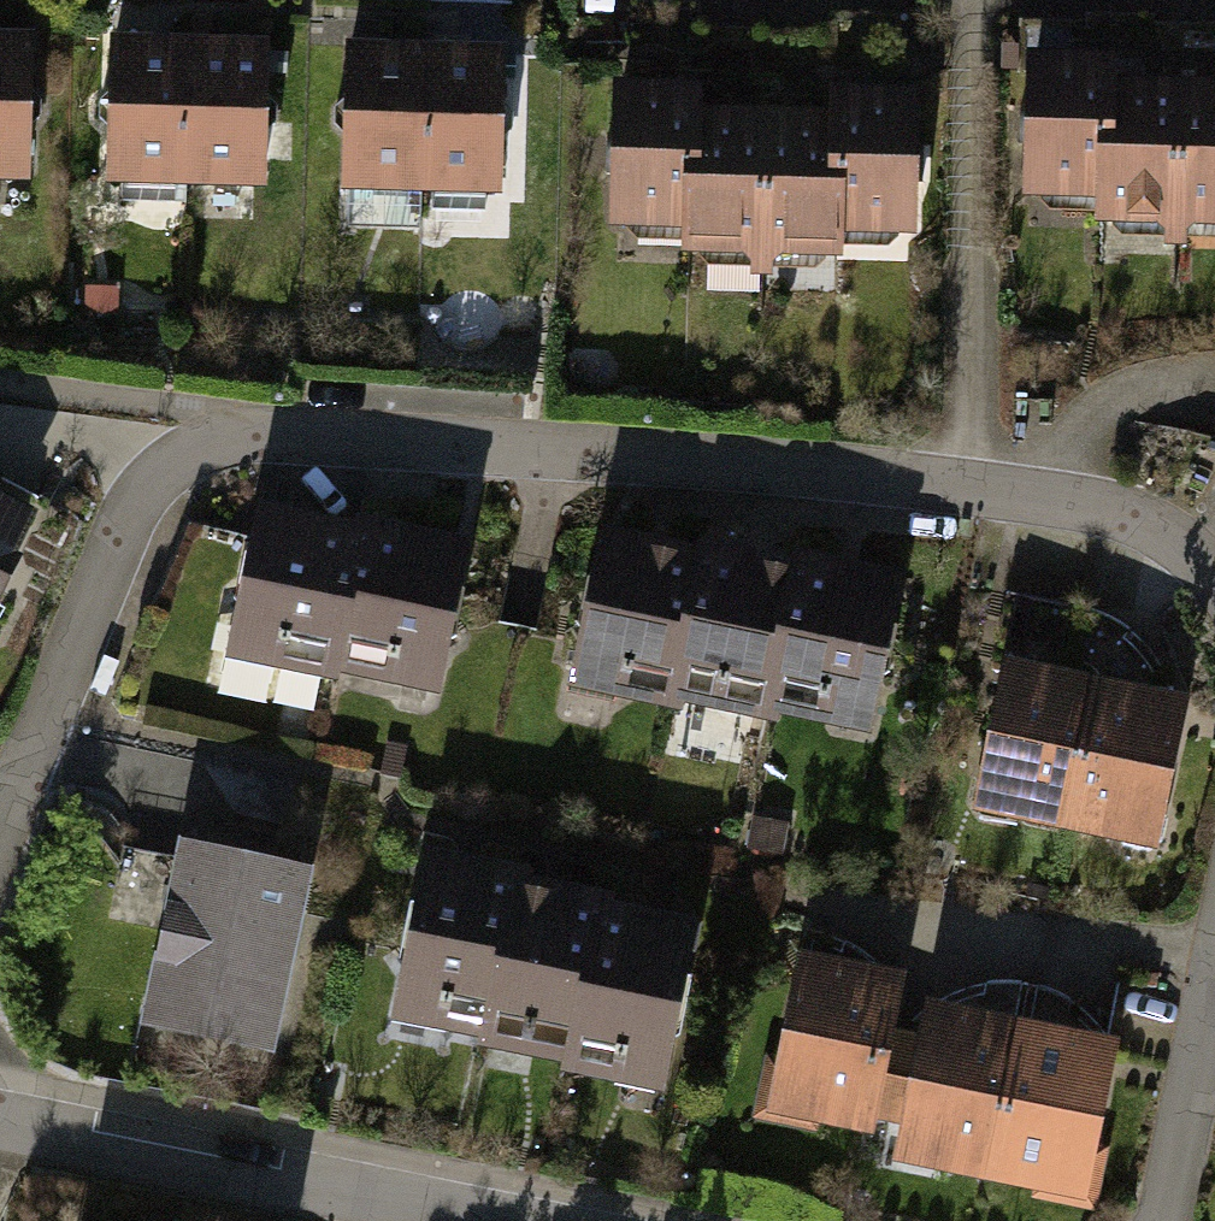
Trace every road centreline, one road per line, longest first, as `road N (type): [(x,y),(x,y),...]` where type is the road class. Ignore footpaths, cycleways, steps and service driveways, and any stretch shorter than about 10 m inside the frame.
road 1 (residential): [(0,848),(129,523),(152,483),(184,451),(223,429),(1043,499),(1138,527),(1214,577)]
road 2 (residential): [(500,1220),(0,1117)]
road 3 (residential): [(1214,1006),(1165,1220)]

